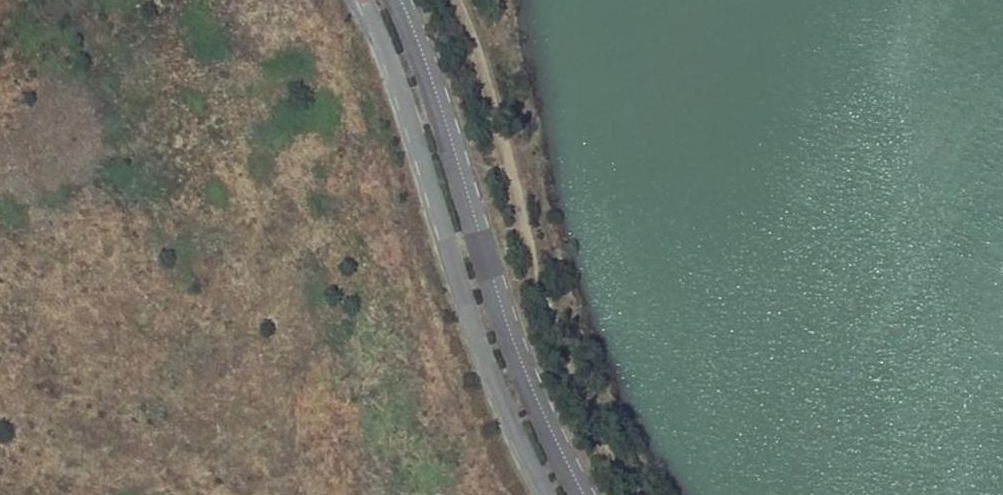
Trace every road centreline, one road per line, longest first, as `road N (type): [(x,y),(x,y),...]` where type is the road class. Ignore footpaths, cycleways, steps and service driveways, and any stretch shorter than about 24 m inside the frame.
road 1 (unclassified): [(365,0),(481,347),(548,494)]
road 2 (unclassified): [(574,494),(512,360),(393,0)]

